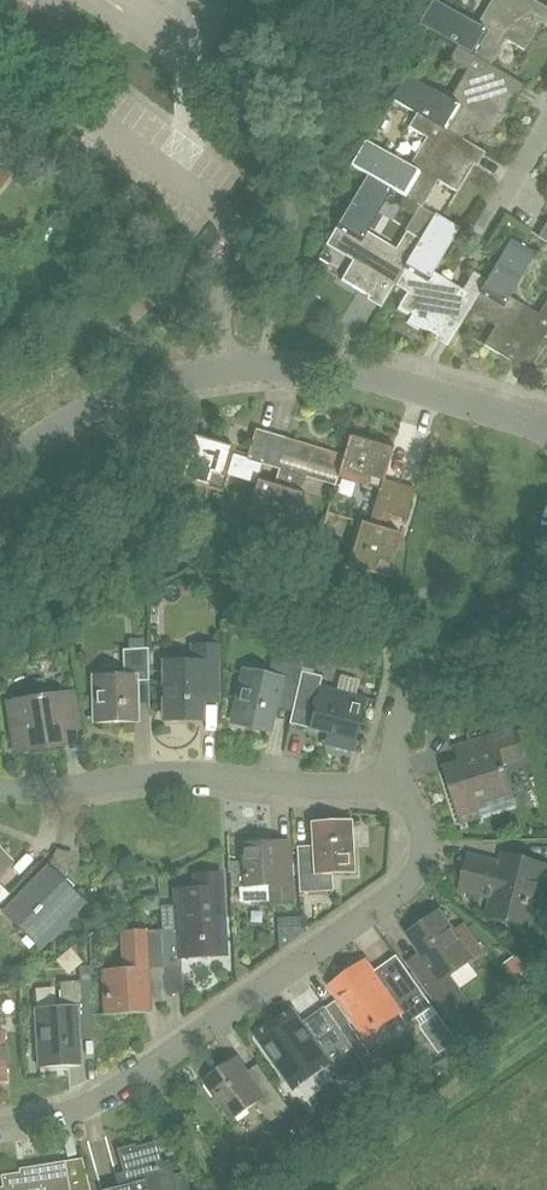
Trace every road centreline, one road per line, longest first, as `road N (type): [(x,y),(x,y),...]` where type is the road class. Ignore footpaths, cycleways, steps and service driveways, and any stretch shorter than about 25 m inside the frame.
road 1 (residential): [(401,779),(416,855),(409,875),(385,898),(99,1099),(0,1123)]
road 2 (residential): [(0,788),(68,789),(169,774),(330,785),(401,779)]
road 3 (residential): [(546,423),(339,370),(223,367)]
road 4 (unclassified): [(401,779),(397,705),(411,678),(493,615),(535,567),(546,524)]
road 5 (residential): [(0,465),(125,393),(223,367)]
road 6 (unclassified): [(95,121),(213,205),(235,241)]
road 7 (unclassified): [(223,367),(221,316),(235,241)]

